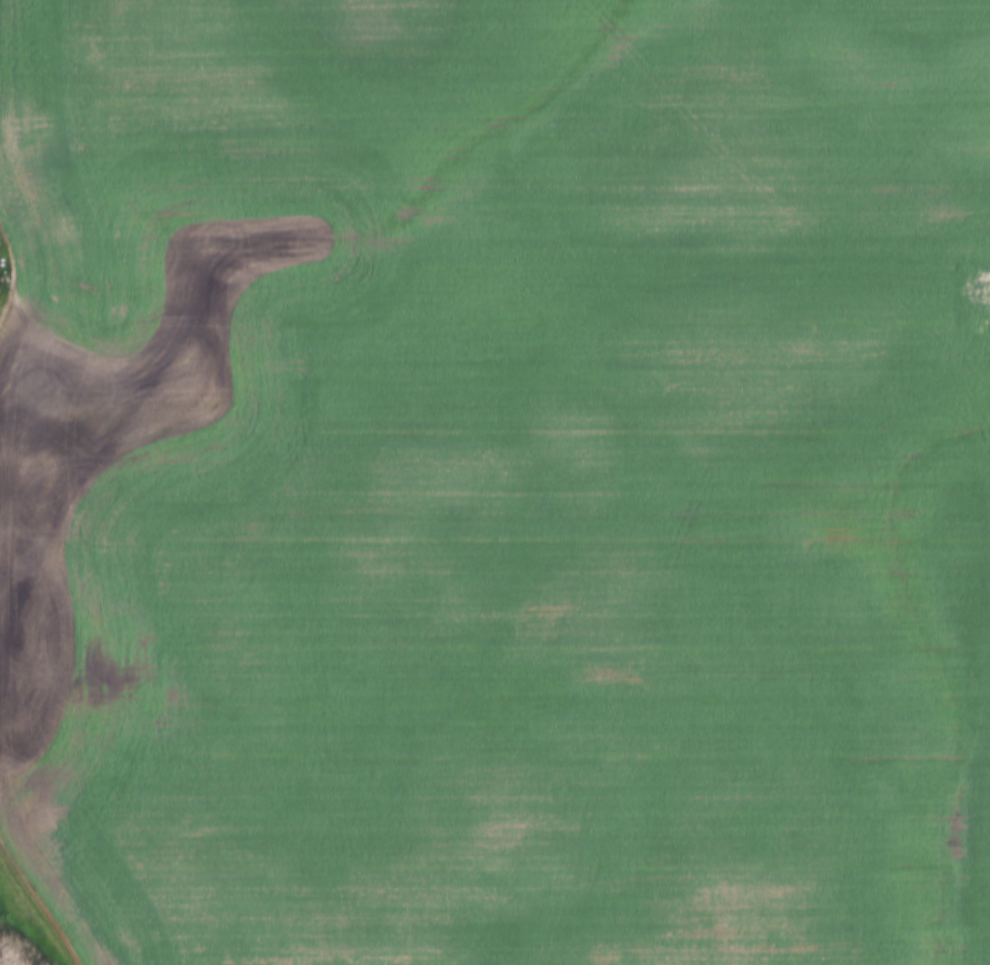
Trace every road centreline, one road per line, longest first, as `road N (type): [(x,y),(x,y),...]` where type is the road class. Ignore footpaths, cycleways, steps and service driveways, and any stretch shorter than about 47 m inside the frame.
road 1 (track): [(87,964),(0,840)]

